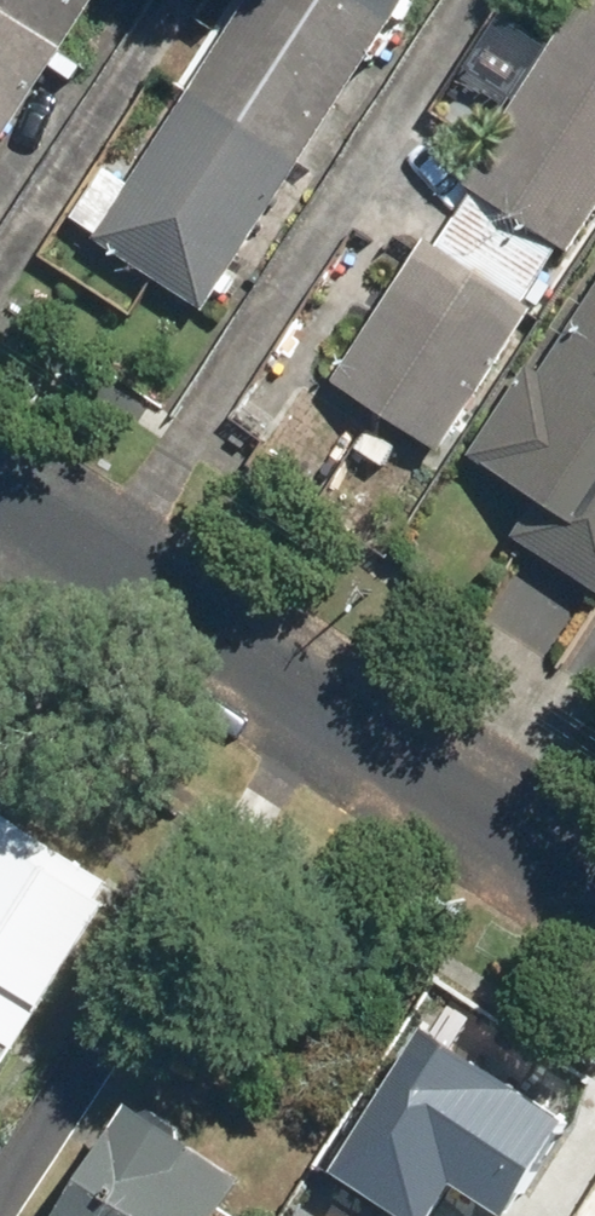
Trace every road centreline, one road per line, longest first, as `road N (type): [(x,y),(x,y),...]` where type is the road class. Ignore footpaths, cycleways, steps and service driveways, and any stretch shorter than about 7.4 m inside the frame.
road 1 (residential): [(0,494),(594,880)]

